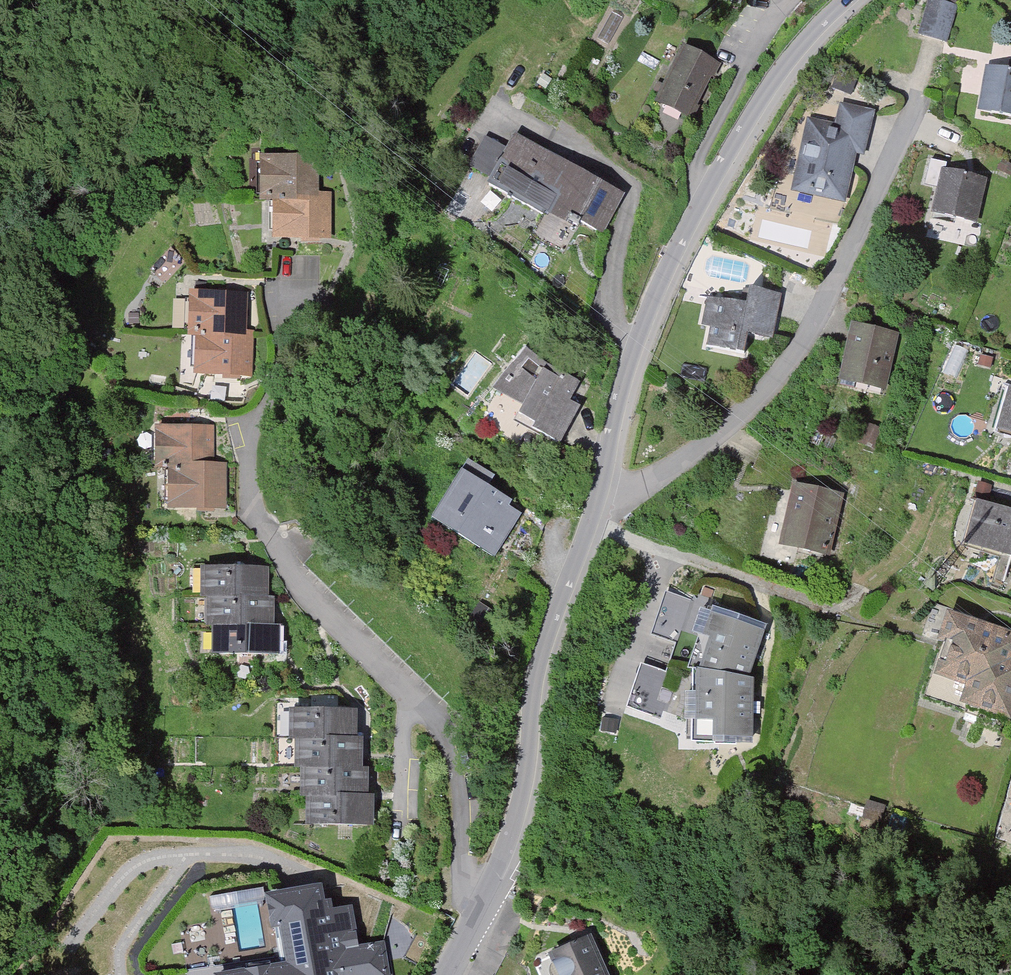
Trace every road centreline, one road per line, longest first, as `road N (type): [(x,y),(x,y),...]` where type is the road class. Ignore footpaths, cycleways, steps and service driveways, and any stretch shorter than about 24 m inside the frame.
road 1 (residential): [(521,857),(546,670),(602,533),(632,356),(664,271),(773,86),(852,0)]
road 2 (residential): [(246,425),(252,503),(267,536),(303,589),(448,732),(462,773),(470,859),(492,913)]

